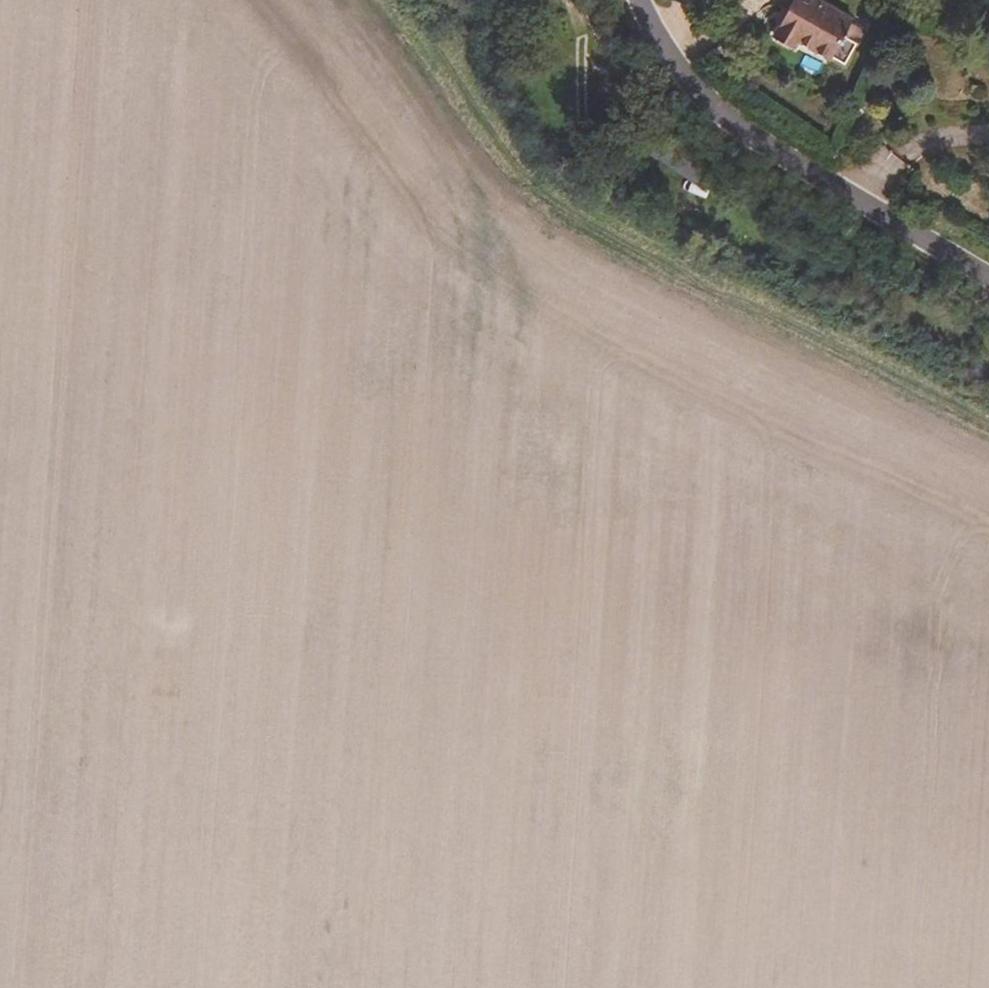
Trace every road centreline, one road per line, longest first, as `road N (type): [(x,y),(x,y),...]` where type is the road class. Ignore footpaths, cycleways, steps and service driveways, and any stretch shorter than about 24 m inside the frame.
road 1 (tertiary): [(641,0),(671,58),(736,123),(988,277)]

